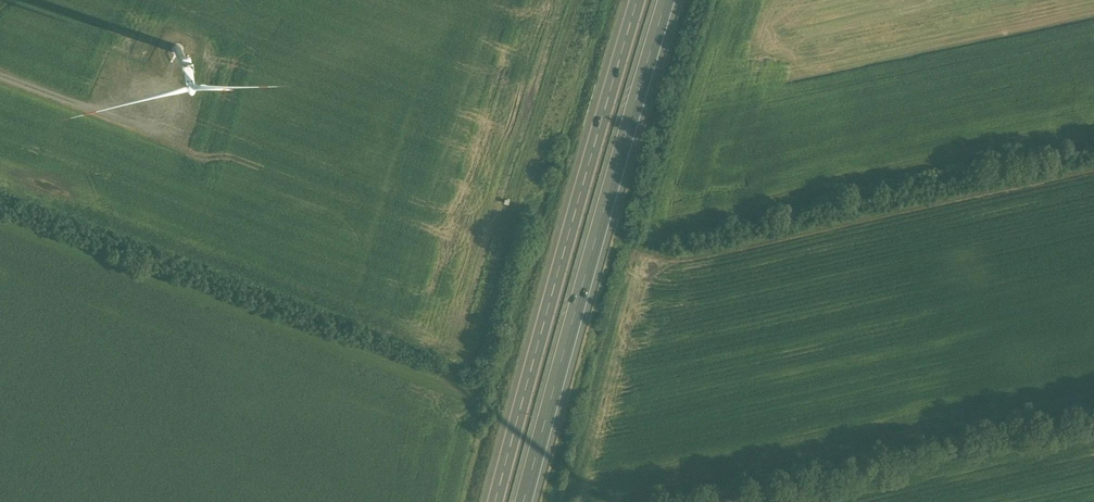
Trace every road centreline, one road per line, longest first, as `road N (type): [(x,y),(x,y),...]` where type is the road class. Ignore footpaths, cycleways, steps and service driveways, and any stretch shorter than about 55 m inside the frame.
road 1 (motorway): [(522,501),(665,0)]
road 2 (motorway): [(640,0),(497,501)]
road 3 (track): [(169,138),(0,75)]

